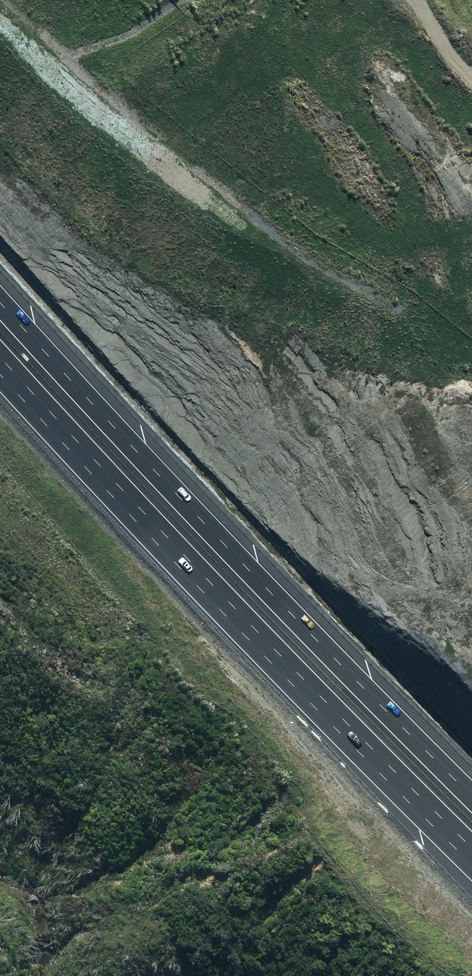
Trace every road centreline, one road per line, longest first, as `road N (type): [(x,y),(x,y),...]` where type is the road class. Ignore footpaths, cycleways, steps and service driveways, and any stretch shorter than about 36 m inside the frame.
road 1 (motorway): [(0,289),(471,785)]
road 2 (motorway): [(471,836),(333,705),(0,354)]

